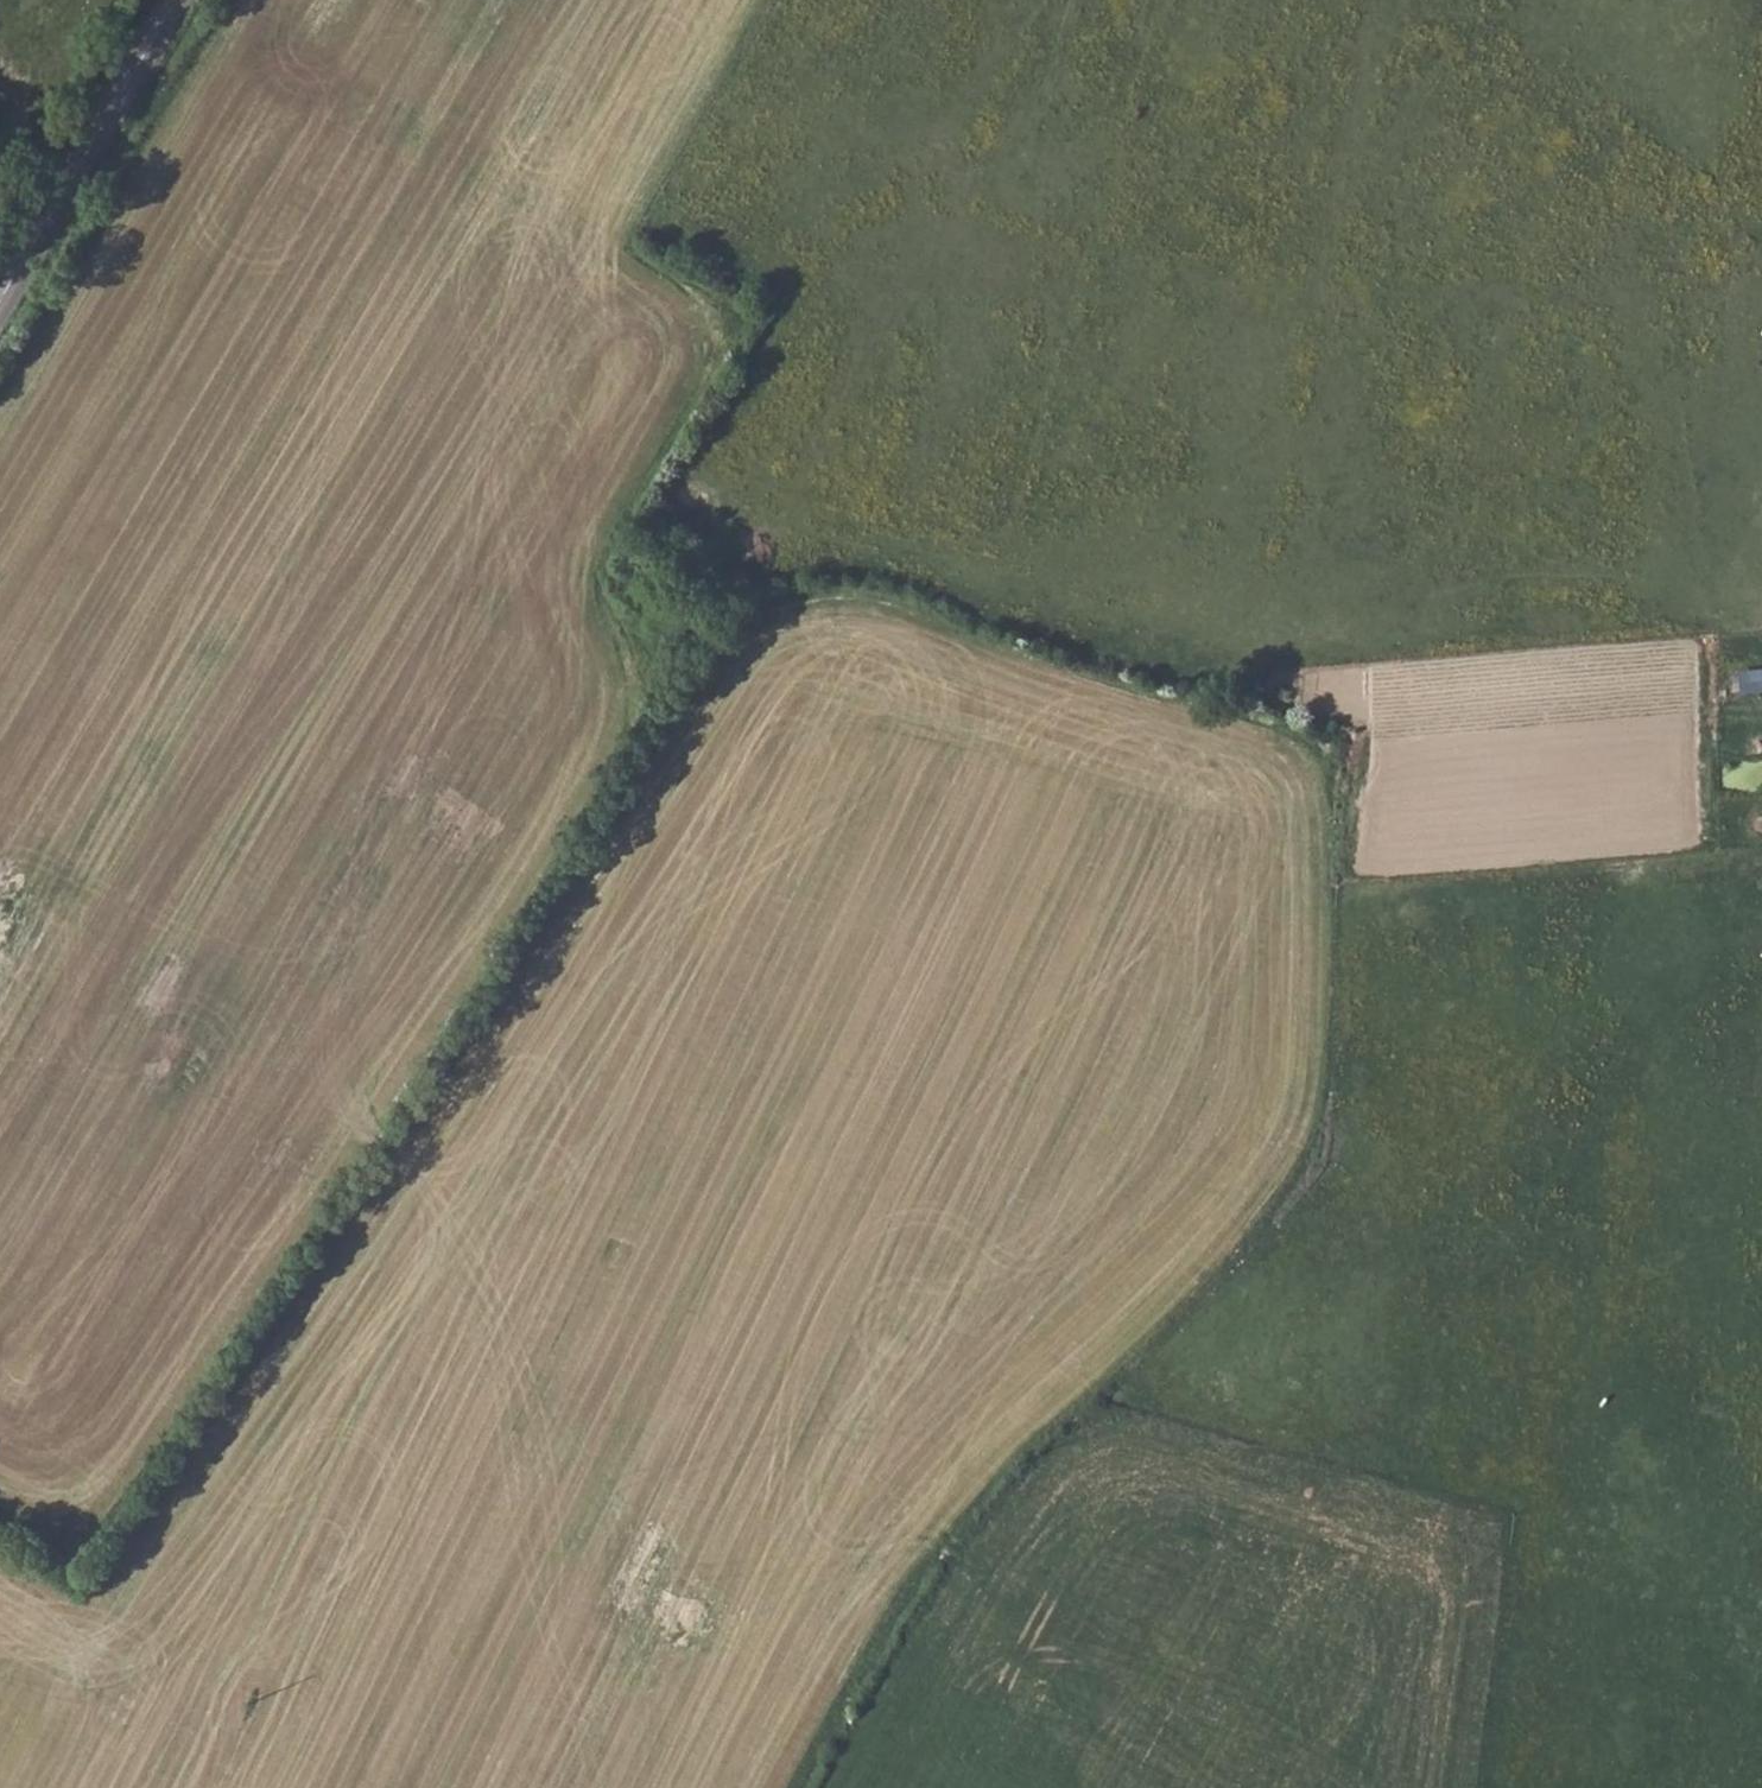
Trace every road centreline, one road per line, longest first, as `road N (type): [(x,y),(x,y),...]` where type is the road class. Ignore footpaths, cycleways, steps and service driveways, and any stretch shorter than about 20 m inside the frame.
road 1 (tertiary): [(0,300),(175,0)]
road 2 (track): [(901,1617),(808,1787)]

